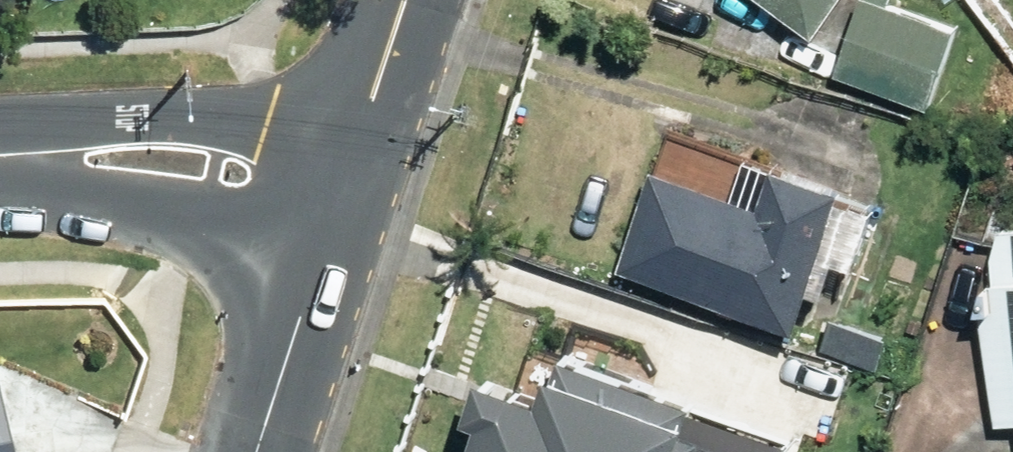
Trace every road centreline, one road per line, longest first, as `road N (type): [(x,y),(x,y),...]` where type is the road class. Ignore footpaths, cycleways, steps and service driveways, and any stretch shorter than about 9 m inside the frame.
road 1 (secondary): [(0,165),(214,166),(341,204)]
road 2 (secondary): [(259,451),(341,204)]
road 3 (secondary): [(341,204),(409,0)]

